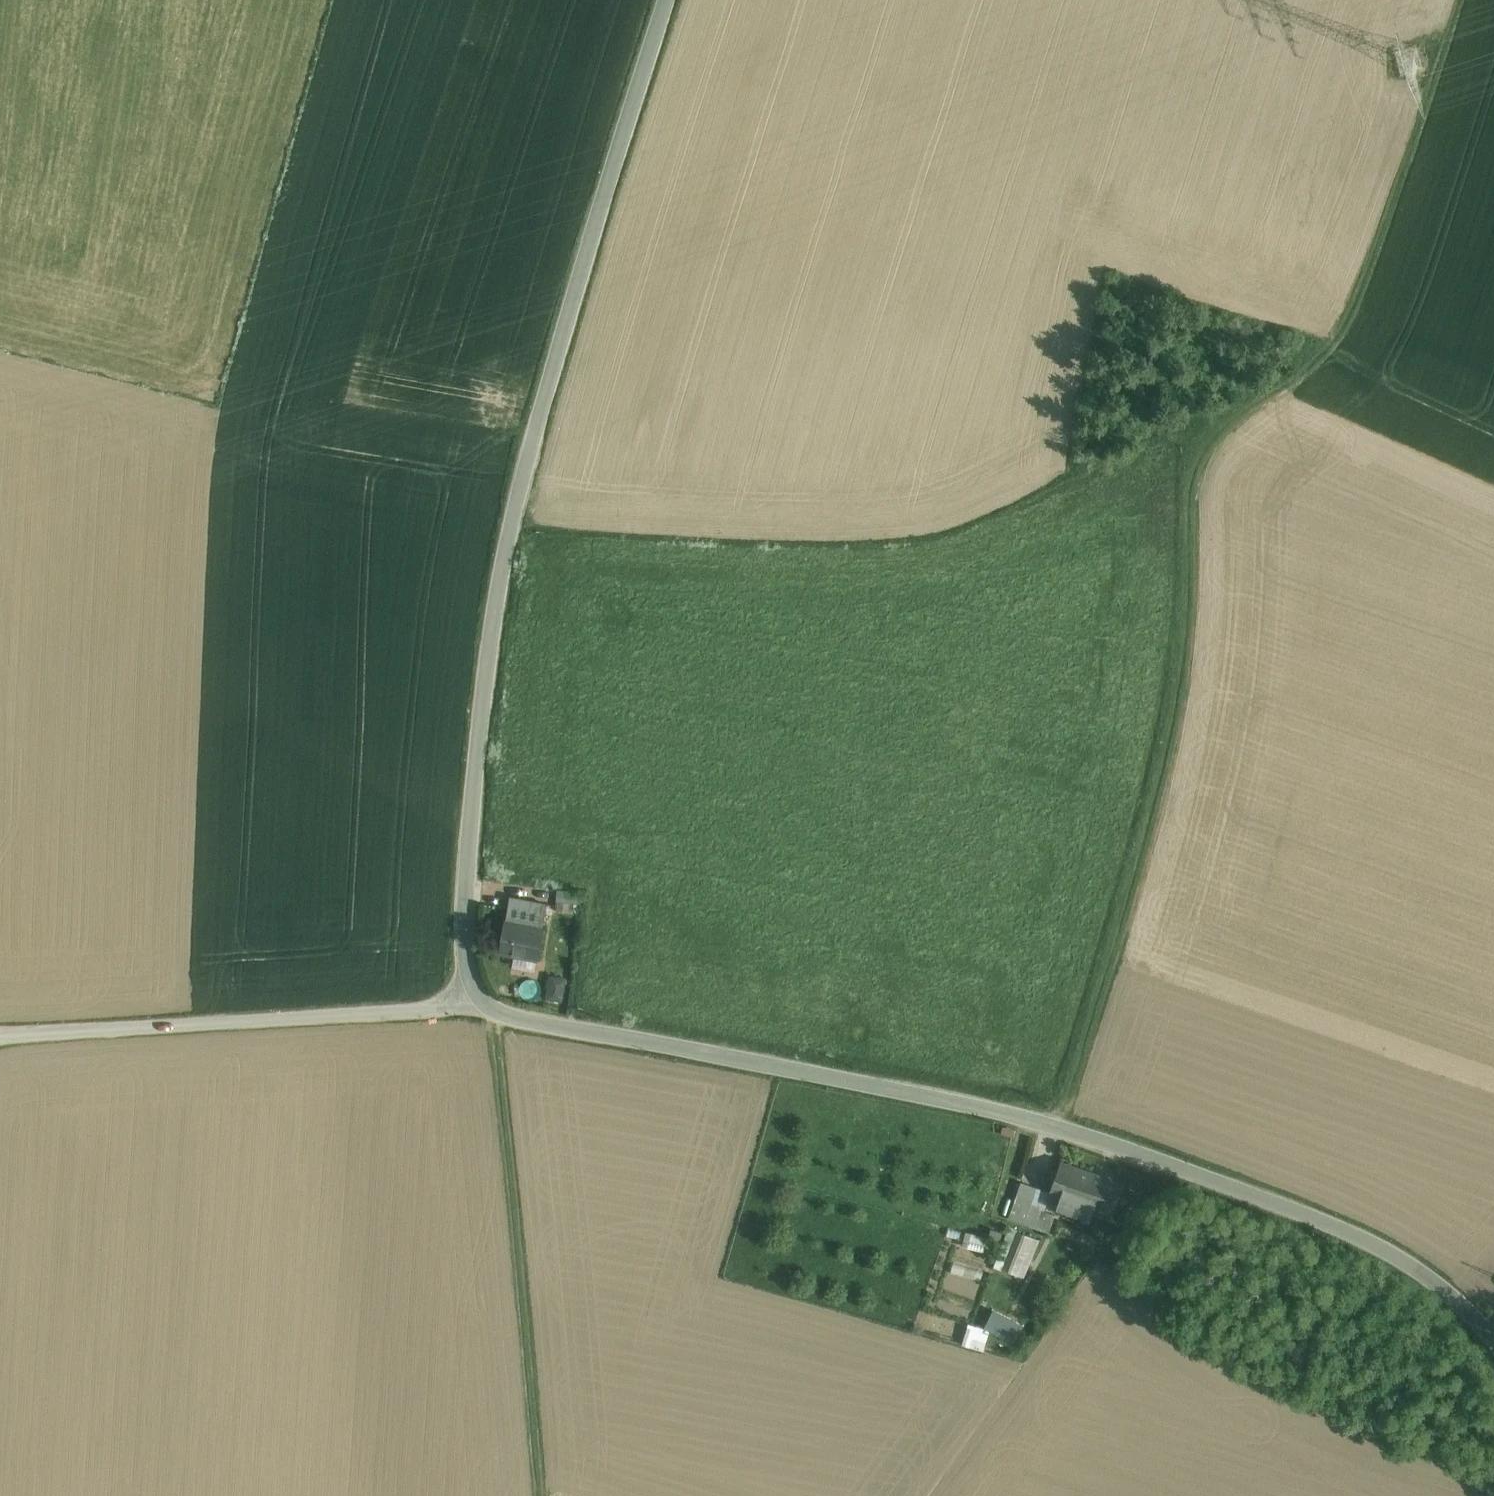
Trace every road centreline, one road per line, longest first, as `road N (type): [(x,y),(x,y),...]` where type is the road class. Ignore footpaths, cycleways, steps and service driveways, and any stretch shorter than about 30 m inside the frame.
road 1 (tertiary): [(1493,1340),(1466,1306),(1379,1246),(1057,1124),(509,1014),(478,995)]
road 2 (tertiary): [(478,995),(465,939),(474,800),(512,525),(572,308),(678,0)]
road 3 (track): [(1057,1124),(1114,956),(1177,702),(1195,462),(1218,421),(1316,368),(1345,332)]
road 4 (unclassified): [(0,1036),(432,1009),(478,995)]

